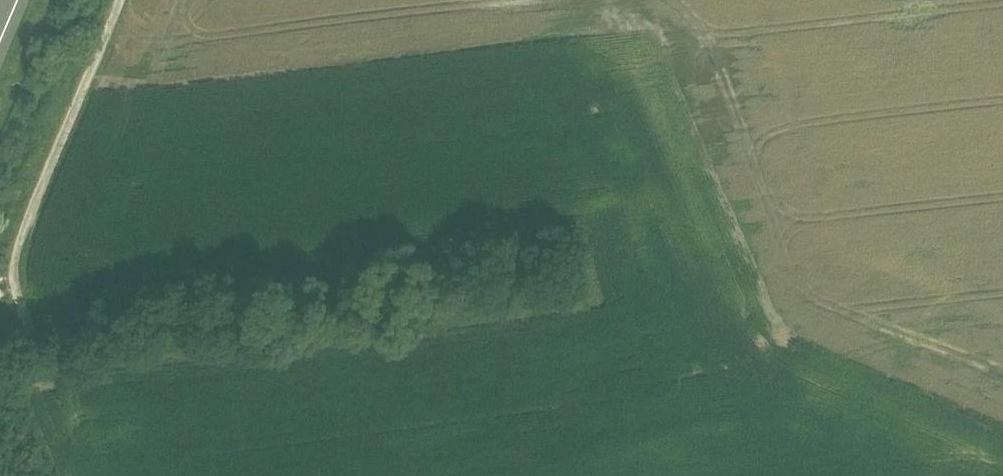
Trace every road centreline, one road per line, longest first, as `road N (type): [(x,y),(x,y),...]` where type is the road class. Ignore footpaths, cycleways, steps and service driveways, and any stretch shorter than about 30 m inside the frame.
road 1 (unclassified): [(122,0),(28,234),(26,300),(45,377)]

